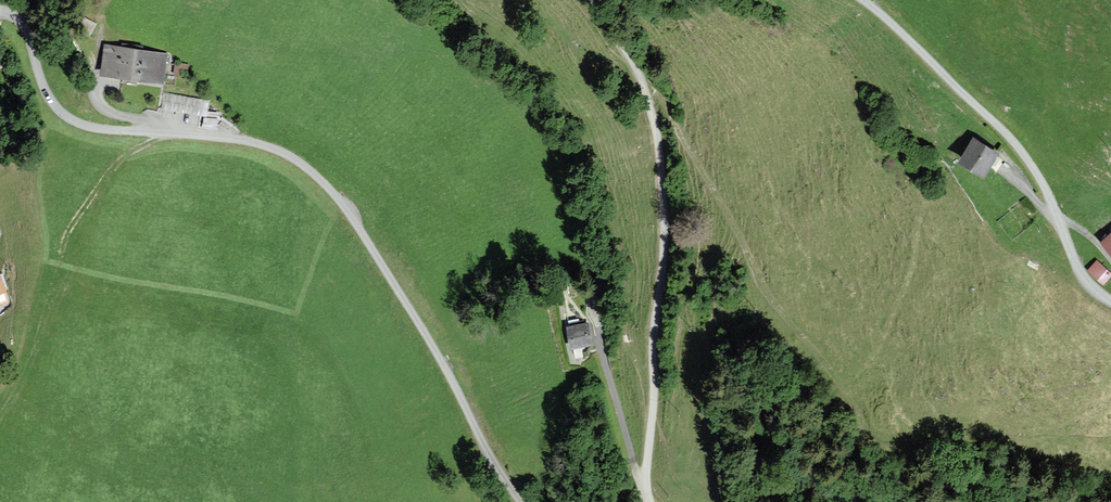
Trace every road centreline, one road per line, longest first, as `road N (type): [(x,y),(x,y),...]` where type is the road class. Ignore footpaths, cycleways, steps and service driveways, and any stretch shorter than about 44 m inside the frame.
road 1 (residential): [(0,10),(25,25),(46,92),(77,123),(248,141),(308,169),(371,247),(520,501)]
road 2 (residential): [(649,501),(664,235),(660,159),(642,79),(594,0)]
road 3 (residential): [(862,0),(1017,147),(1046,190),(1080,273),(1110,301)]
road 4 (track): [(159,132),(113,165),(84,204),(68,236),(44,341),(0,430)]
road 5 (track): [(1006,177),(1110,259)]

